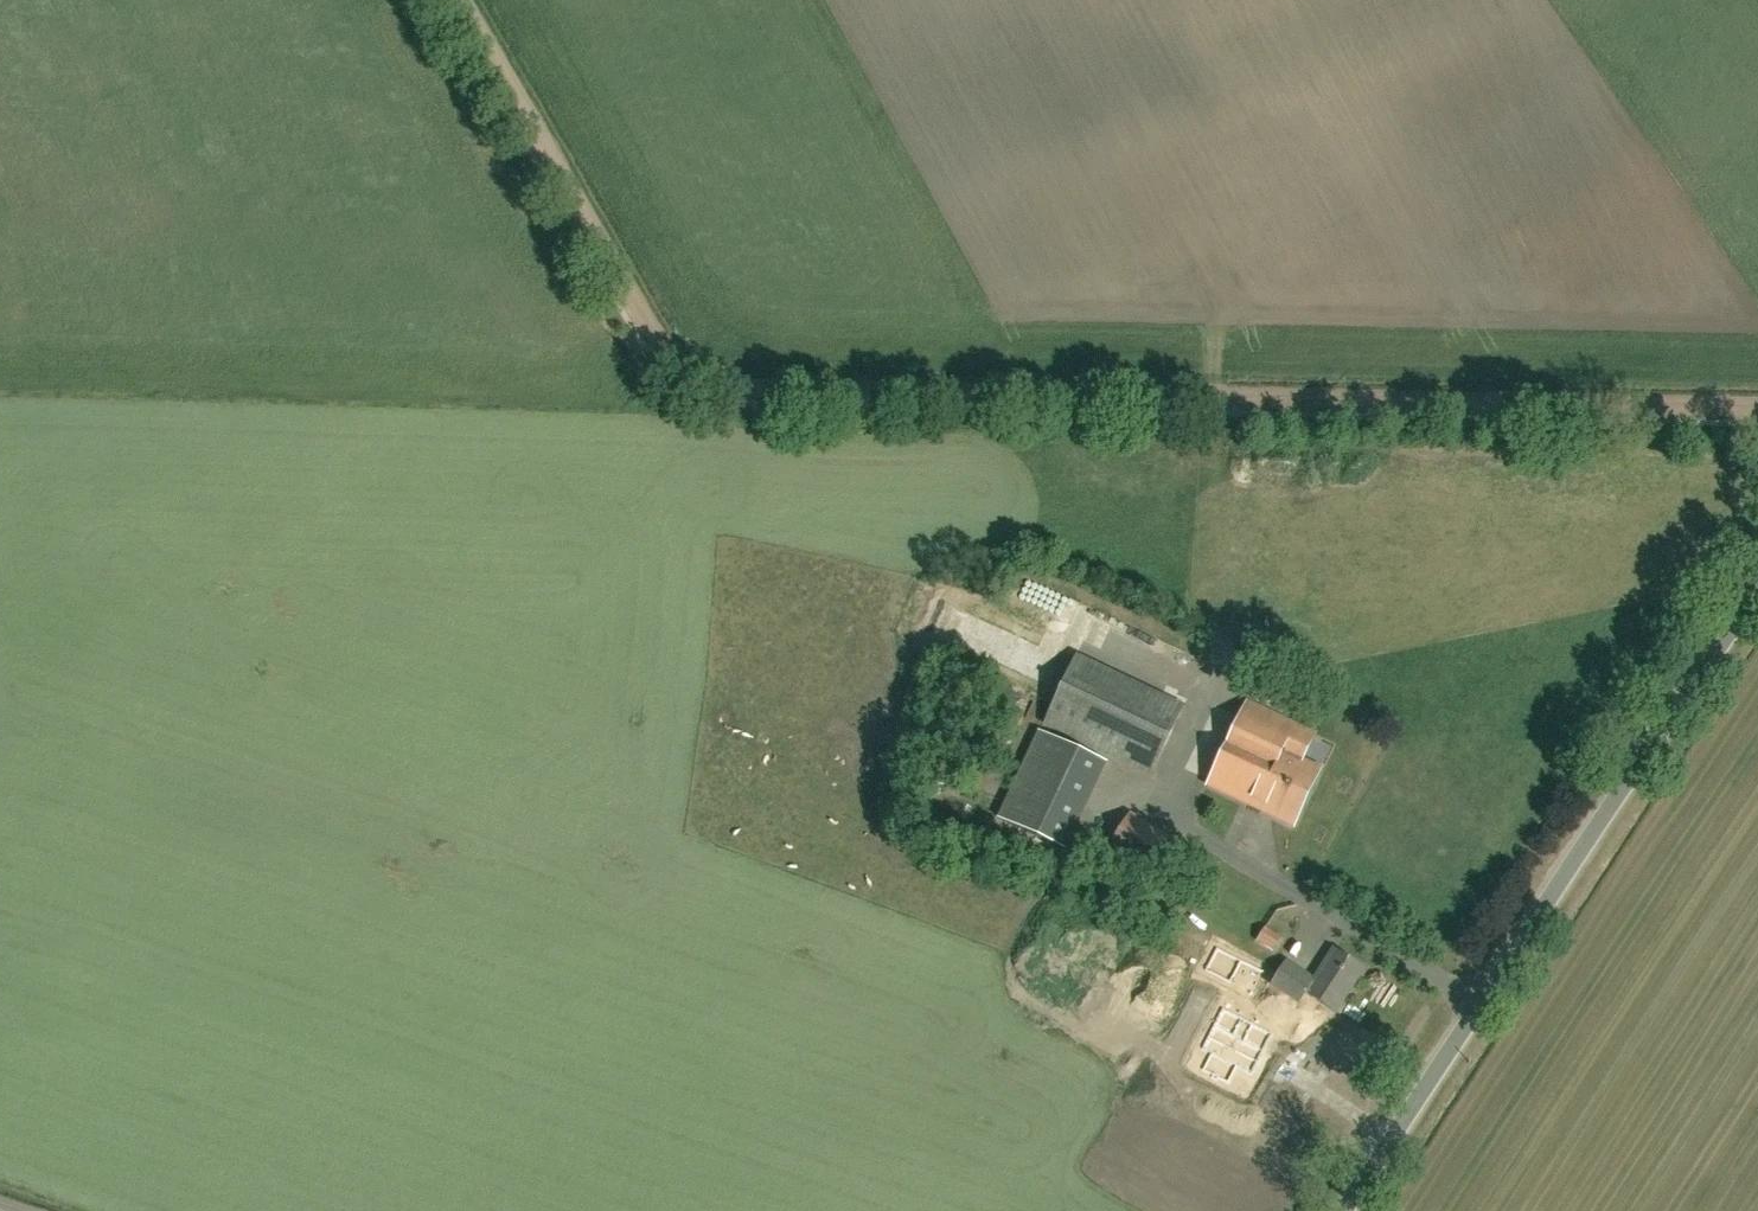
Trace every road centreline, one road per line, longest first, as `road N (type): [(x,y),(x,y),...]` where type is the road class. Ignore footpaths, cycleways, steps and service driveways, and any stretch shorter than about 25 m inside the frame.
road 1 (track): [(458,0),(642,325),(678,370),(701,383),(751,394),(1757,412)]
road 2 (unclassified): [(1344,1210),(1757,596)]

